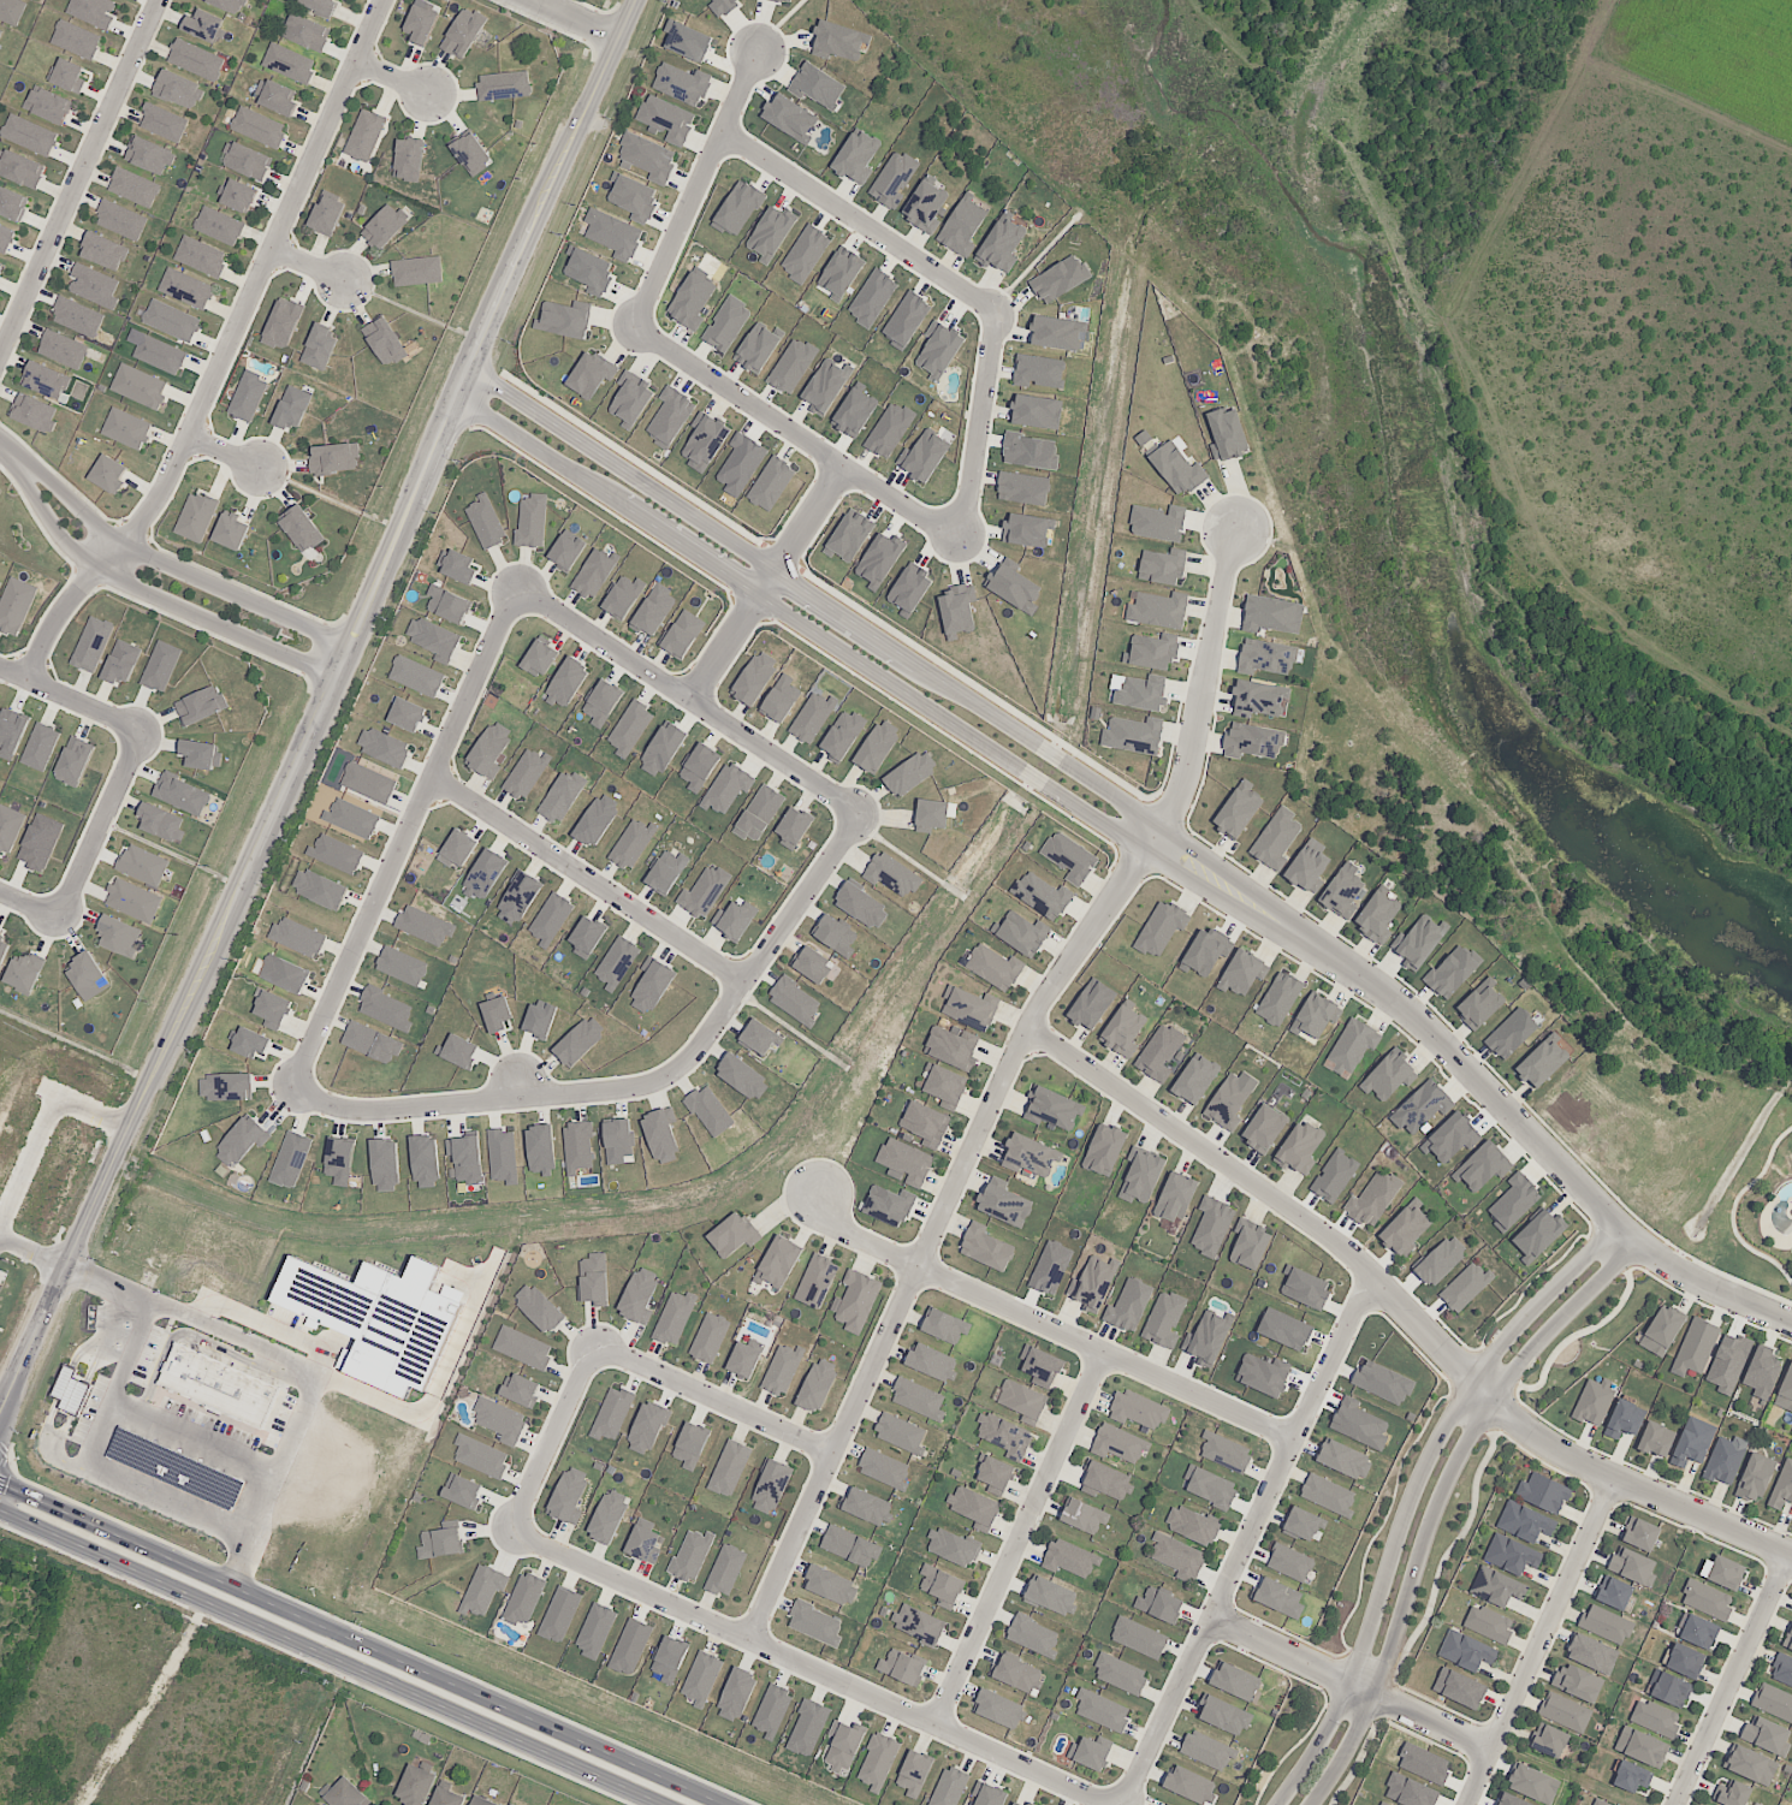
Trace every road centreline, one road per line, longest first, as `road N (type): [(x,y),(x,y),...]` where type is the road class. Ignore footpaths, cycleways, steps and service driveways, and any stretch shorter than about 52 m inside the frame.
road 1 (residential): [(463,381),(1358,974),(1418,1017),(1636,1239),(1686,1273),(1791,1323)]
road 2 (secondary): [(0,1416),(635,0)]
road 3 (residential): [(1234,529),(1188,773),(1156,841),(1027,1027),(749,1640)]
road 4 (residential): [(1027,1027),(1346,1248),(1549,1448),(1791,1555)]
road 5 (residential): [(24,676),(49,623),(161,492),(381,0)]
road 6 (primary): [(694,1804),(0,1501)]
road 7 (residential): [(286,1088),(346,1114),(390,1115),(642,1089),(672,1076),(706,1044),(864,812)]
road 8 (residential): [(1618,1222),(1501,1338),(1440,1427),(1404,1509),(1349,1684),(1277,1804)]
road 9 (residential): [(509,1530),(1115,1804)]
road 10 (residential): [(1309,1804),(1375,1696),(1428,1518),(1461,1441),(1521,1354),(1636,1239)]
road 11 (residential): [(1122,1804),(1371,1272)]
road 12 (residential): [(515,583),(286,1088)]
road 13 (residential): [(819,1189),(854,1233),(1292,1437)]
road 14 (residential): [(864,812),(515,583)]
road 15 (residential): [(936,1726),(1100,1348)]
road 16 (residential): [(633,327),(966,550)]
road 17 (residential): [(22,465),(53,530),(96,570),(330,677)]
road 18 (residential): [(0,354),(158,0)]
road 19 (residential): [(428,774),(747,984)]
road 20 (residential): [(344,646),(120,545),(22,465)]
road 21 (residential): [(1466,1804),(1612,1478)]
road 22 (residential): [(997,314),(723,129)]
road 23 (residential): [(1210,1616),(1491,1750)]
road 24 (residential): [(760,48),(633,327)]
road 25 (residential): [(690,697),(843,467)]
road 26 (residential): [(1676,1804),(1788,1554)]
road 27 (residential): [(594,1343),(832,1454)]
road 28 (residential): [(966,550),(997,314)]
road 29 (residential): [(509,1530),(594,1343)]
road 30 (residential): [(141,728),(59,915)]
road 31 (residential): [(141,728),(0,665)]

